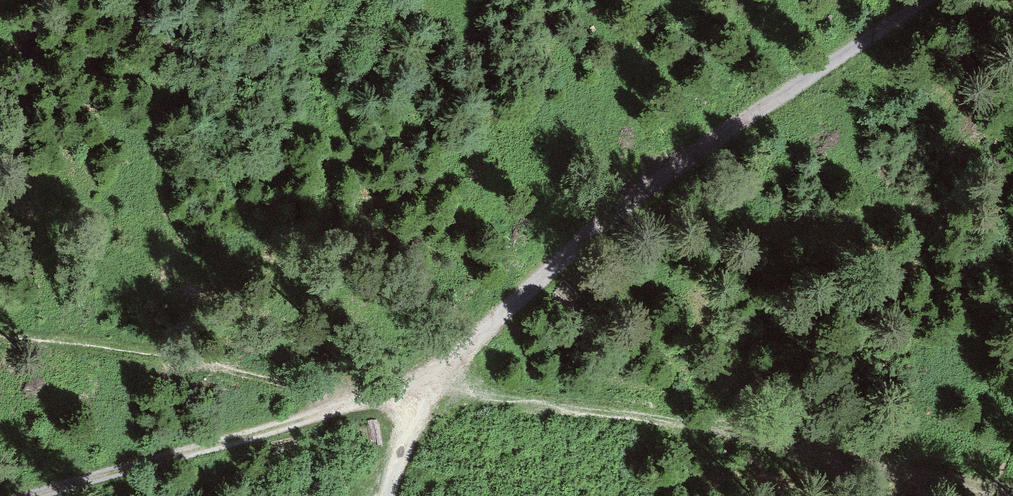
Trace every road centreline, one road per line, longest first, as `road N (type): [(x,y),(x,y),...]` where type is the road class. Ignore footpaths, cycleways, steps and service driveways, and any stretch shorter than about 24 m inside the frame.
road 1 (track): [(932,0),(641,199),(446,380),(35,495)]
road 2 (track): [(999,495),(822,479),(446,380),(410,438),(393,495)]

